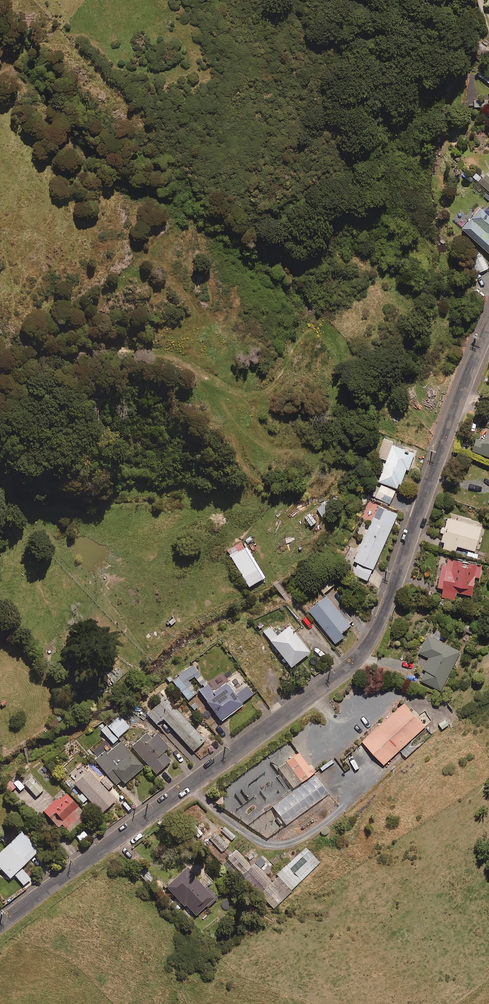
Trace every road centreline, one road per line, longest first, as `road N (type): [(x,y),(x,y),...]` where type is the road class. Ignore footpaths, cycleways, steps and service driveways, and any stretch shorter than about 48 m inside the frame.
road 1 (tertiary): [(0,926),(358,659),(385,613),(488,327)]

